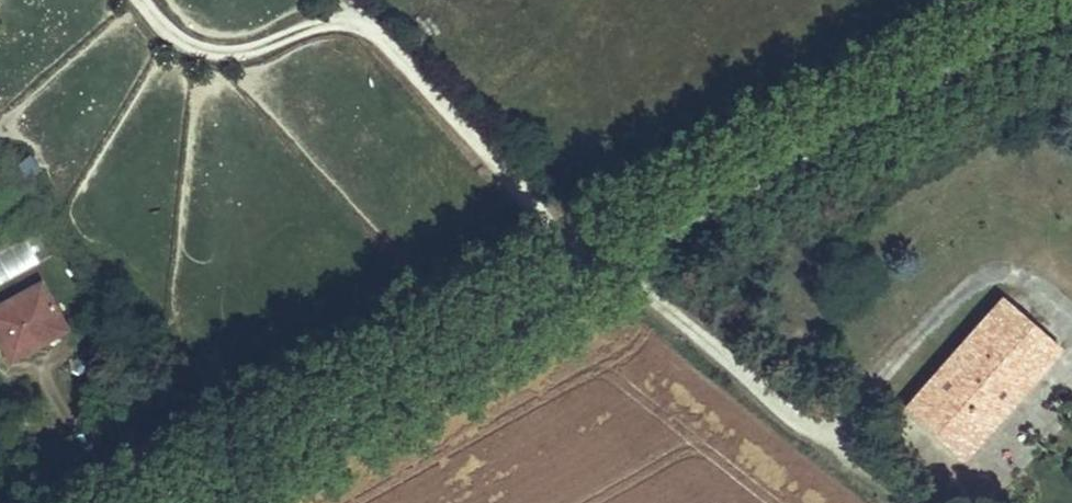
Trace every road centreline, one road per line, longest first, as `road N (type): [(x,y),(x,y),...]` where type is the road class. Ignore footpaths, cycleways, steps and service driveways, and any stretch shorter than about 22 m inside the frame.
road 1 (primary): [(1053,0),(151,502)]
road 2 (track): [(353,0),(596,252),(901,502)]

